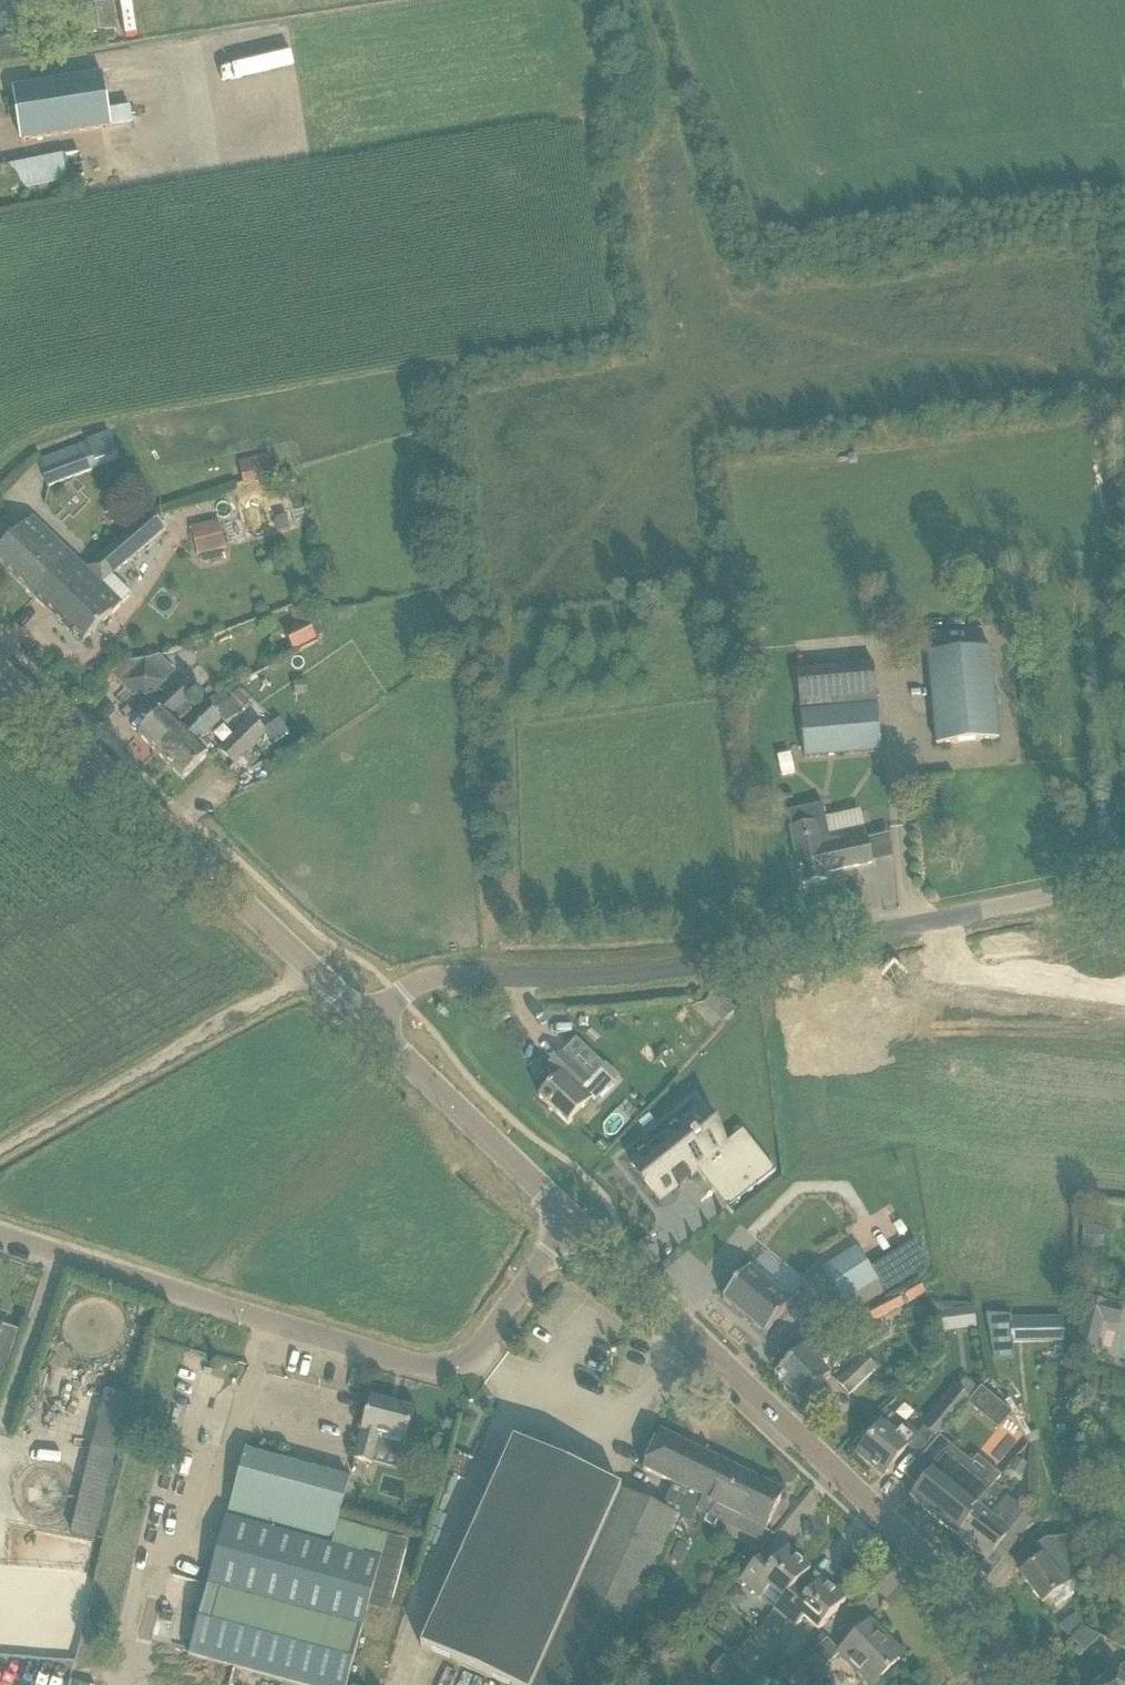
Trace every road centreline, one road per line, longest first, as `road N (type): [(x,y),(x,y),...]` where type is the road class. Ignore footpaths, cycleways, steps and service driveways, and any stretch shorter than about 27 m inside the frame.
road 1 (unclassified): [(364,1018),(434,977),(673,966),(1124,891)]
road 2 (unclassified): [(569,1218),(475,1350),(433,1367),(388,1362),(0,1233)]
road 3 (tertiary): [(1033,1684),(953,1583),(569,1218)]
road 4 (tertiary): [(364,1018),(0,671)]
road 5 (track): [(0,1161),(313,968)]
road 6 (tertiary): [(569,1218),(364,1018)]

